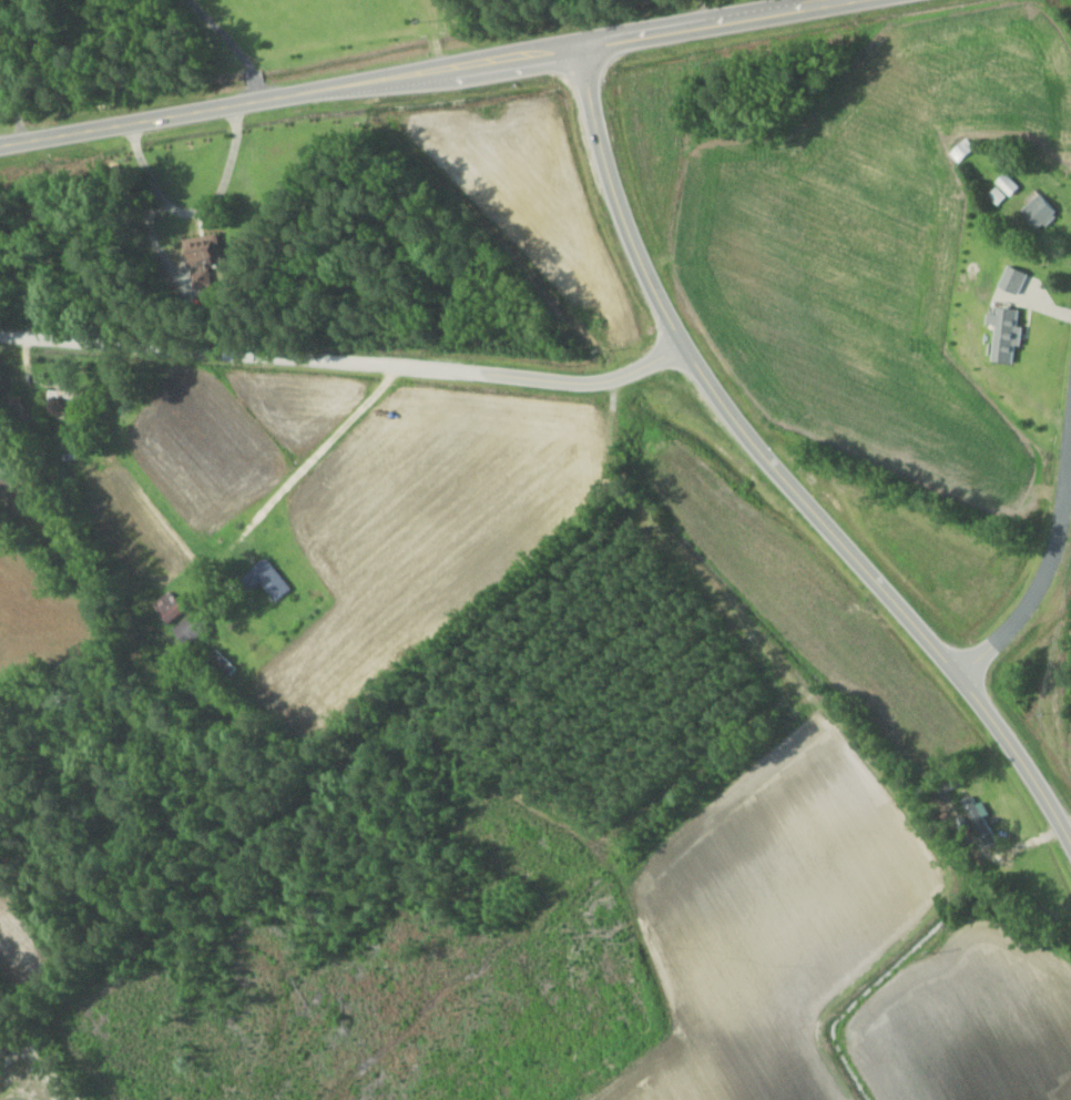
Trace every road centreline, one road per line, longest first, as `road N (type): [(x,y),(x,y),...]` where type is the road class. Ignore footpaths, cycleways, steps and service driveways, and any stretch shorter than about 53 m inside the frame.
road 1 (secondary): [(1070,846),(962,674),(745,432),(686,345),(645,273),(615,195),(582,44)]
road 2 (residential): [(0,335),(577,383),(613,379),(686,345)]
road 3 (secondary): [(582,44),(0,145)]
road 4 (residential): [(962,674),(1034,587),(1053,542),(1070,416)]
road 5 (secondary): [(836,0),(582,44)]

